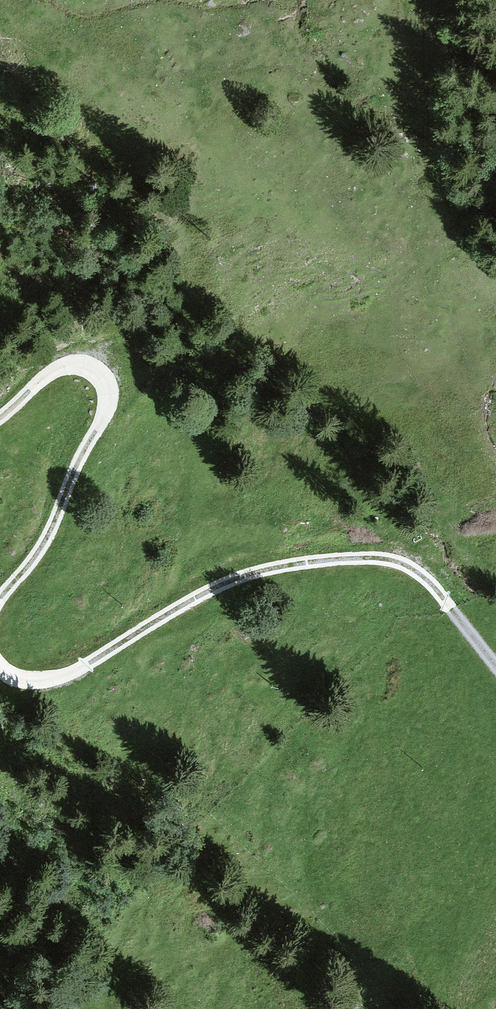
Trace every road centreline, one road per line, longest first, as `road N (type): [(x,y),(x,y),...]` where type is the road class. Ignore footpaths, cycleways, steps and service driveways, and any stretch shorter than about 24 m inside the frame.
road 1 (track): [(0,667),(22,678),(64,676),(229,581),(307,561),(379,558)]
road 2 (track): [(107,388),(50,532),(0,597)]
road 3 (track): [(379,558),(422,575),(495,665)]
road 4 (track): [(0,417),(67,366),(93,370),(107,388)]

